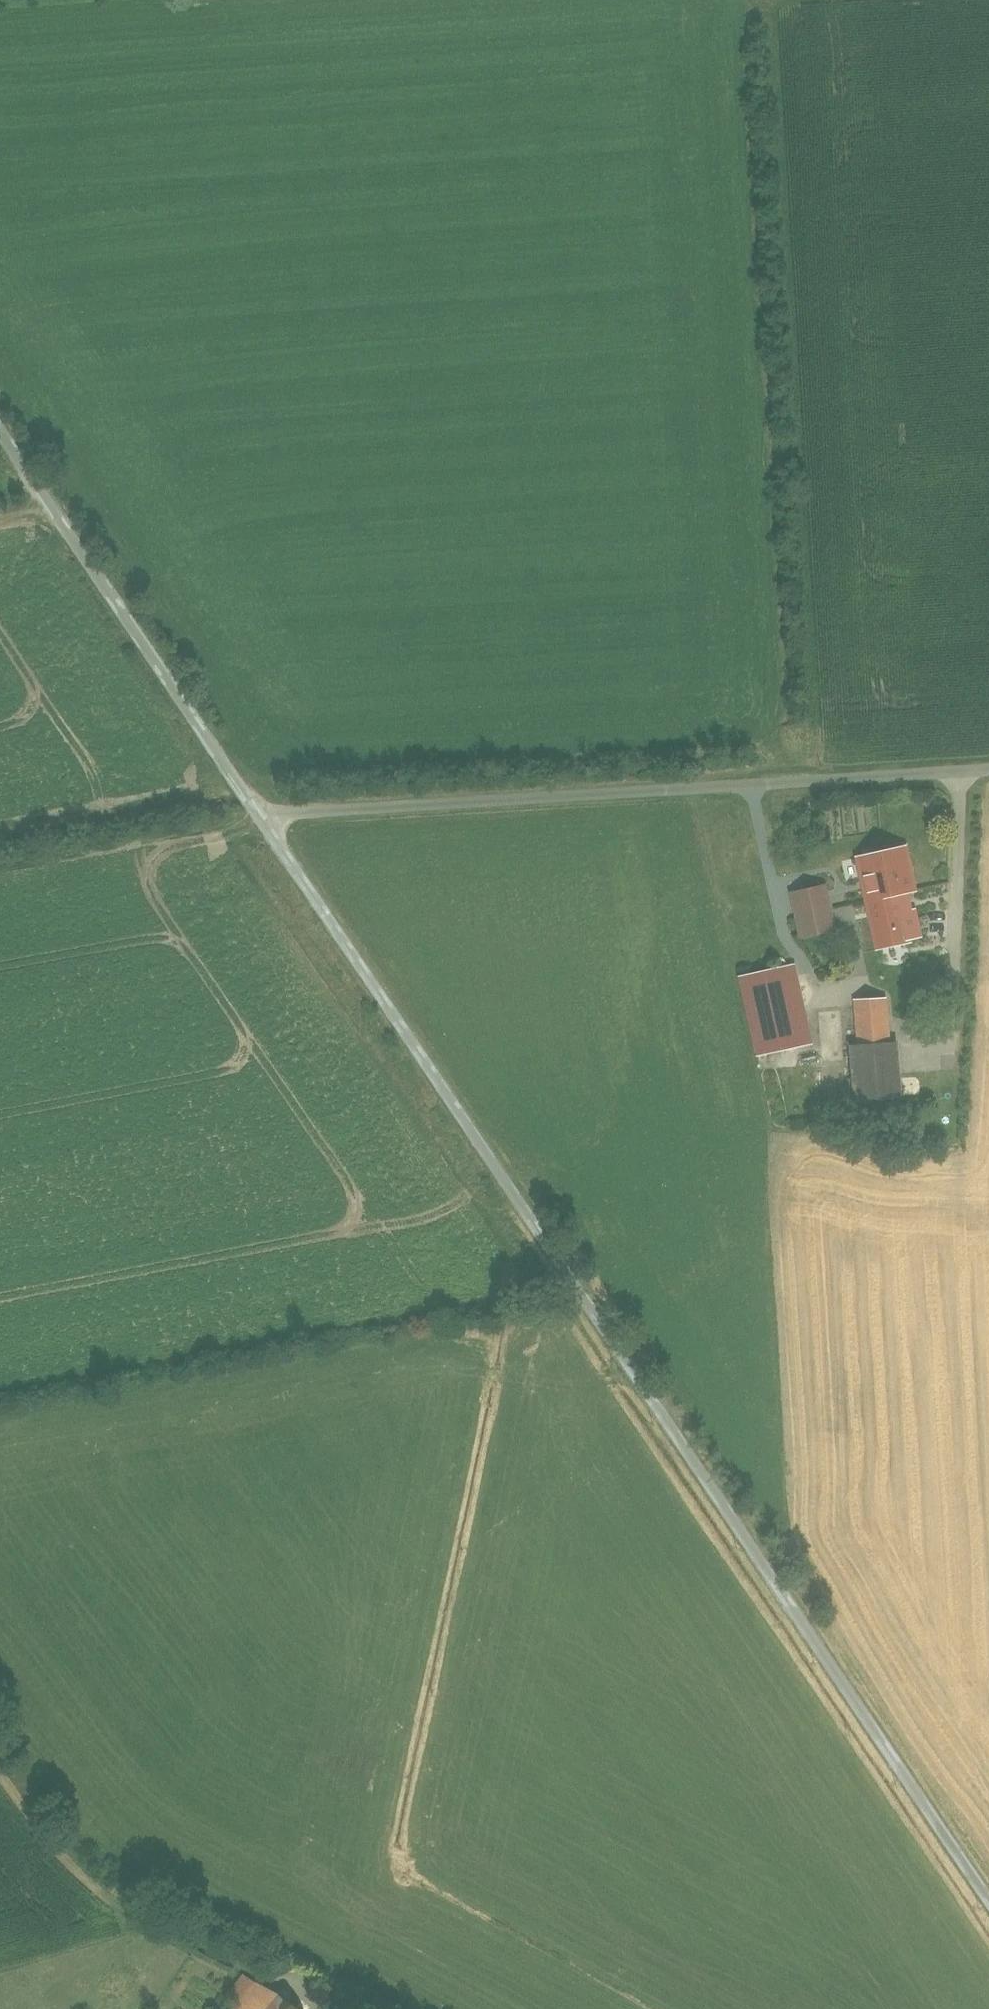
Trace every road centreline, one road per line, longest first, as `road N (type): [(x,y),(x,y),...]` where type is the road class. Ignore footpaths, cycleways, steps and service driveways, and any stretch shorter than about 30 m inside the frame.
road 1 (unclassified): [(261,817),(988,1897)]
road 2 (unclassified): [(988,772),(261,817)]
road 3 (unclassified): [(0,425),(261,817)]

